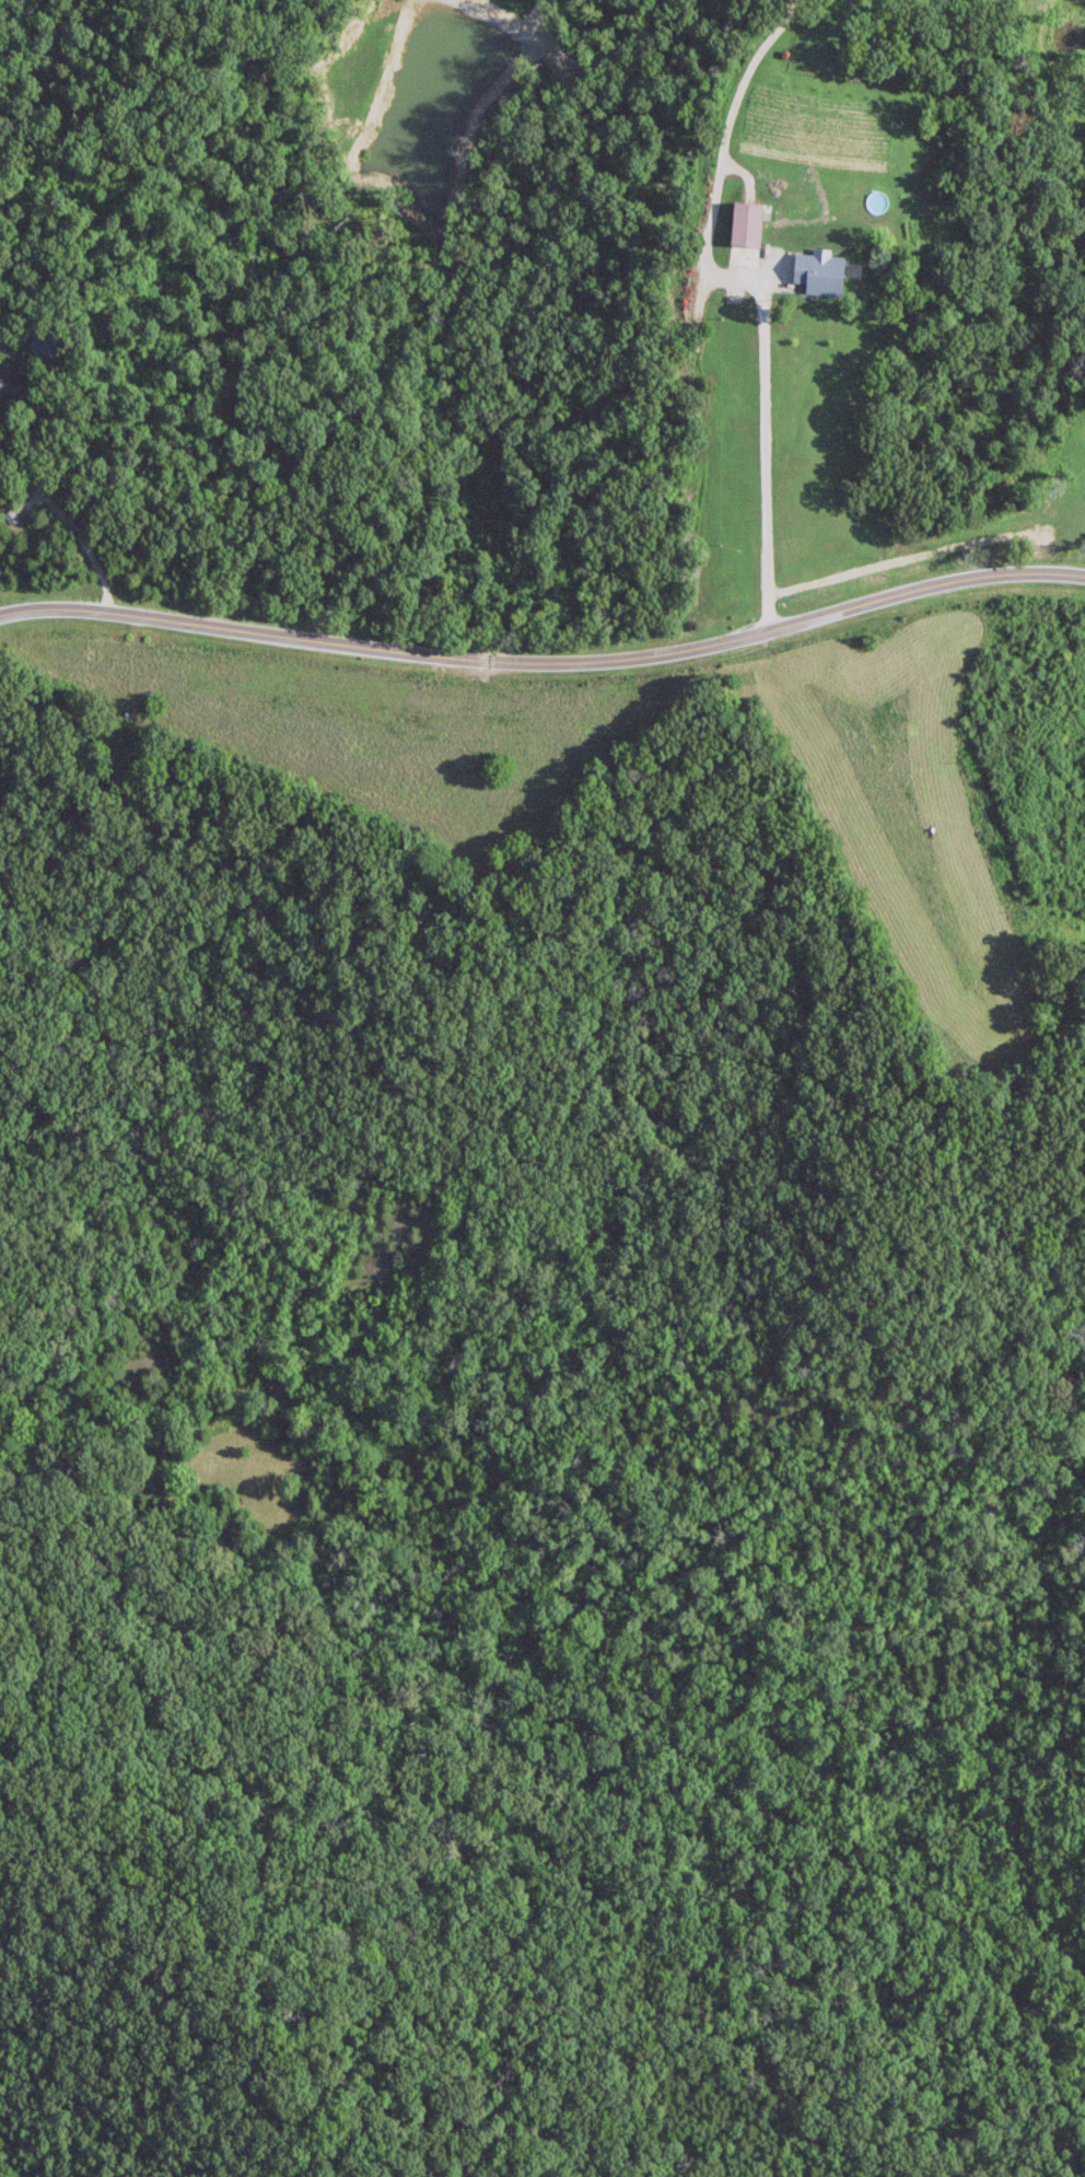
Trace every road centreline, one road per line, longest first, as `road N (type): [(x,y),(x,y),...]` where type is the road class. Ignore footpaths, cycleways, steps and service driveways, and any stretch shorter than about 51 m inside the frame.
road 1 (secondary): [(1084,582),(1024,573),(763,630),(573,659),(71,607),(0,619)]

